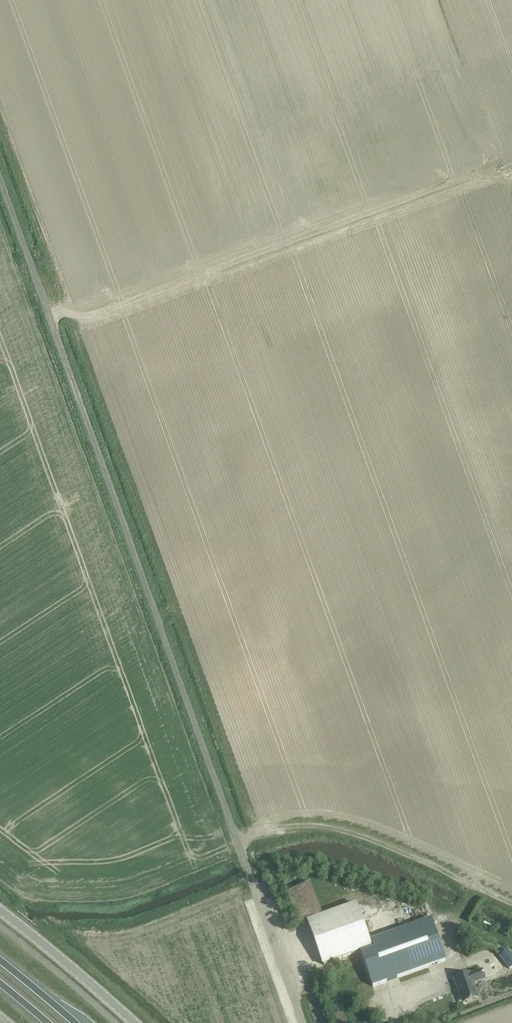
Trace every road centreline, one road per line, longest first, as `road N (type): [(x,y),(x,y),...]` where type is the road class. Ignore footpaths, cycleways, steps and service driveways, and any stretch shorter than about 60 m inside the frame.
road 1 (track): [(242,857),(0,171)]
road 2 (unclassified): [(303,1022),(242,857)]
road 3 (tertiary): [(0,910),(134,1022)]

